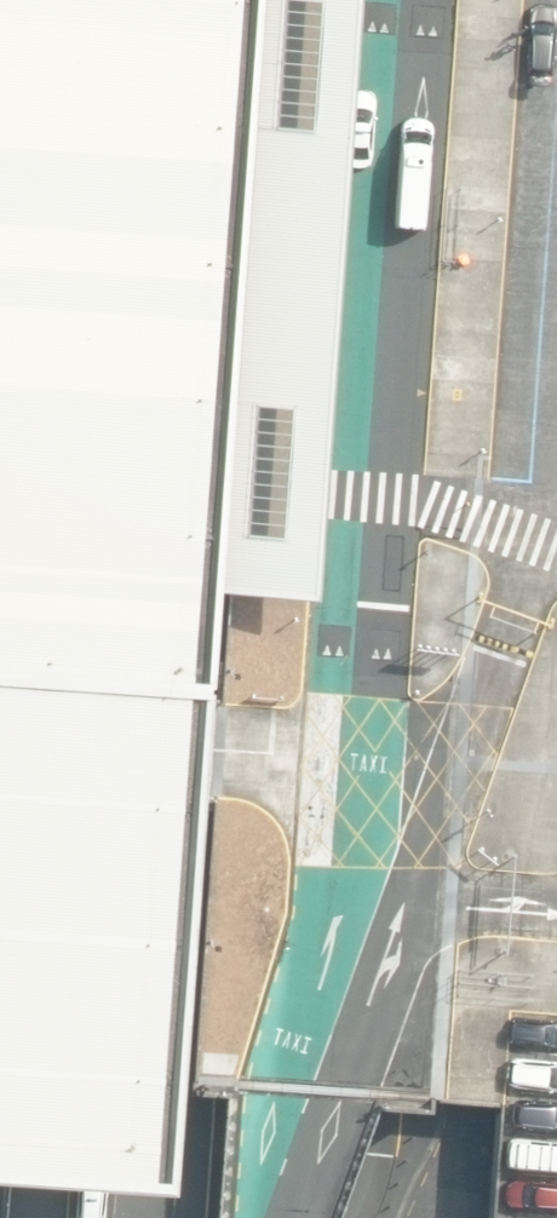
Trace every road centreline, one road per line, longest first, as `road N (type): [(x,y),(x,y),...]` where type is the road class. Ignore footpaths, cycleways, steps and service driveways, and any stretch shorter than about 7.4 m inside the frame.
road 1 (unclassified): [(443,1217),(481,1097),(556,33)]
road 2 (unclassified): [(281,1217),(498,638),(556,442)]

